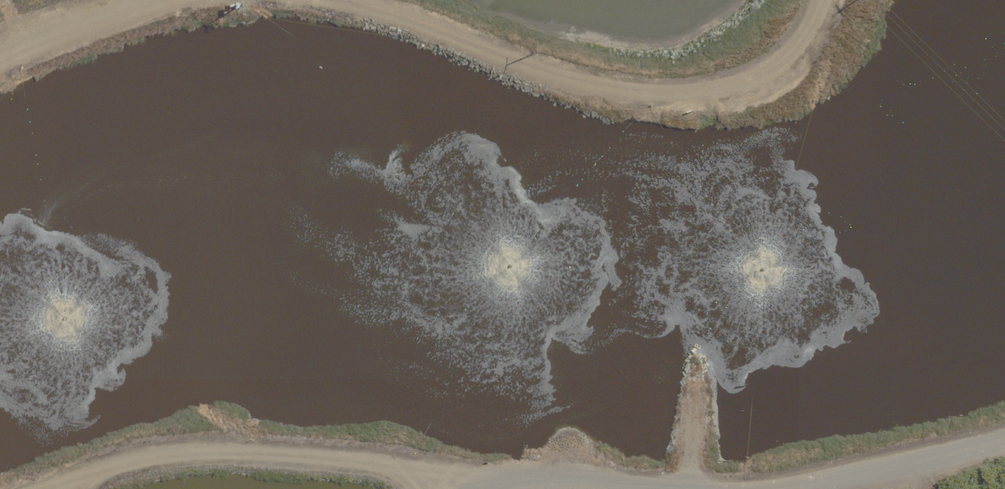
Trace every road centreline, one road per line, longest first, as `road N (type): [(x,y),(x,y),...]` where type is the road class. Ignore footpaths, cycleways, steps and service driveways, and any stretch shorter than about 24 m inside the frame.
road 1 (track): [(335,0),(580,85),(642,97),(731,89),(772,71),(802,47),(825,0)]
road 2 (track): [(78,488),(126,461),(259,449),(384,459),(457,488)]
road 3 (track): [(1004,439),(786,488)]
road 4 (track): [(0,55),(57,25),(133,0)]

